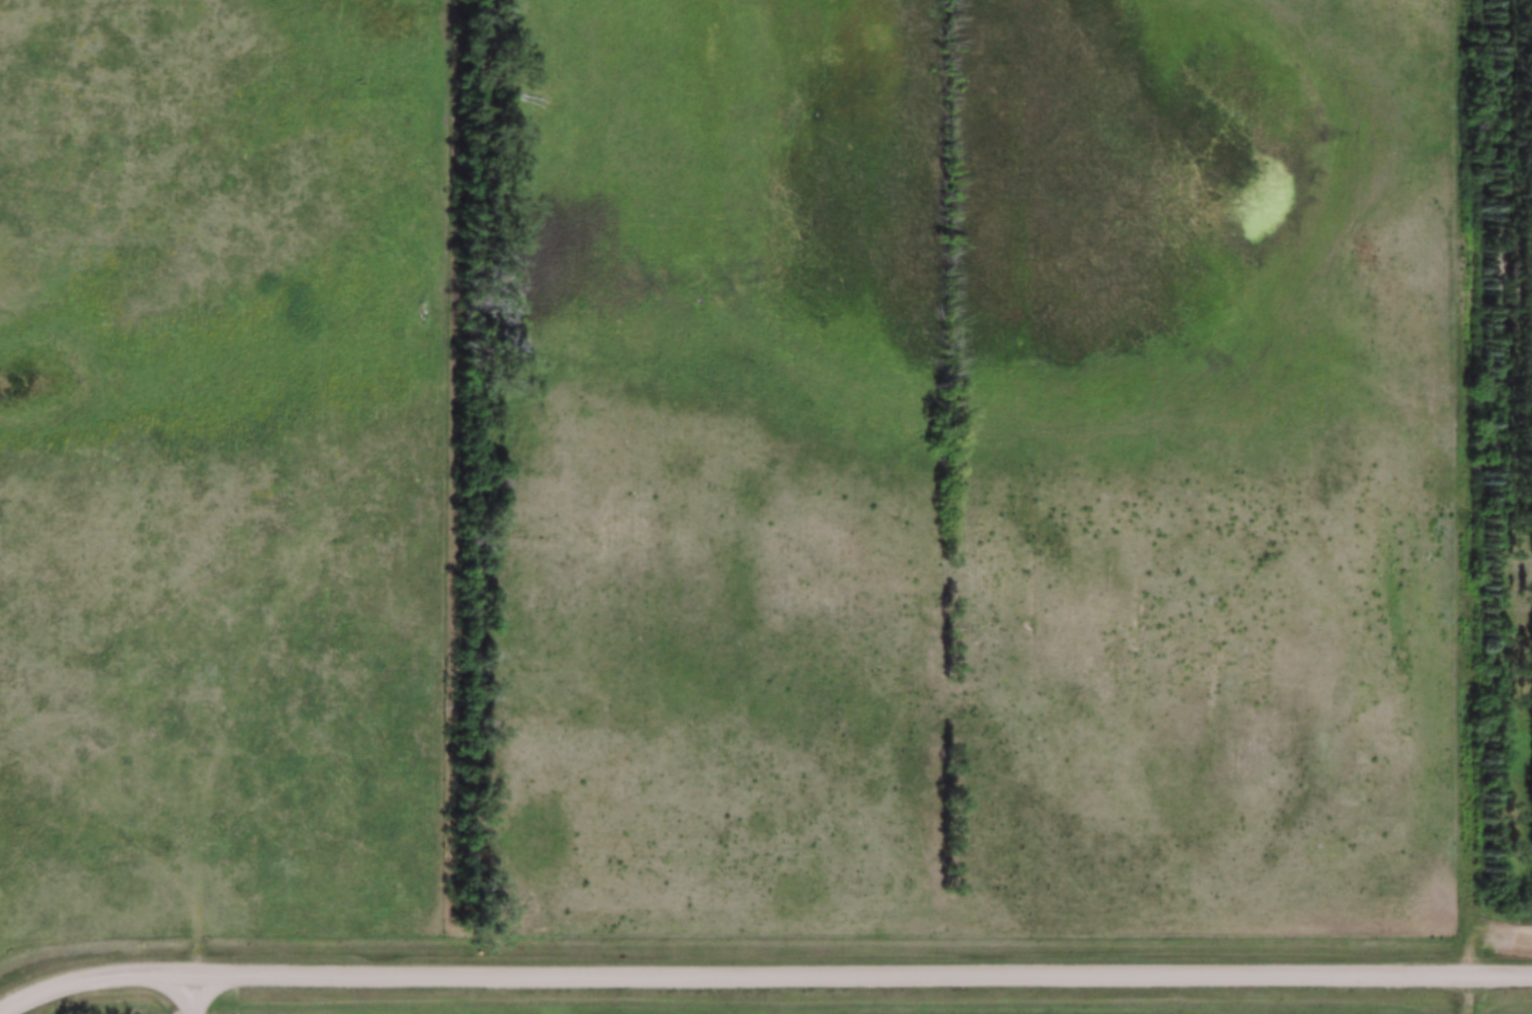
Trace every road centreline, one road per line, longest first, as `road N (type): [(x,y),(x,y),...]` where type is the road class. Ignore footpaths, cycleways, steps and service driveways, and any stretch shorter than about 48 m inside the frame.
road 1 (tertiary): [(1531,972),(193,970)]
road 2 (track): [(193,970),(194,855),(212,763),(240,677),(302,549),(314,486),(320,318),(231,251),(0,202)]
road 3 (track): [(1450,972),(1466,943),(1442,889),(1451,0)]
road 4 (track): [(0,698),(194,905)]
road 5 (tertiary): [(0,1001),(80,973),(193,970)]

